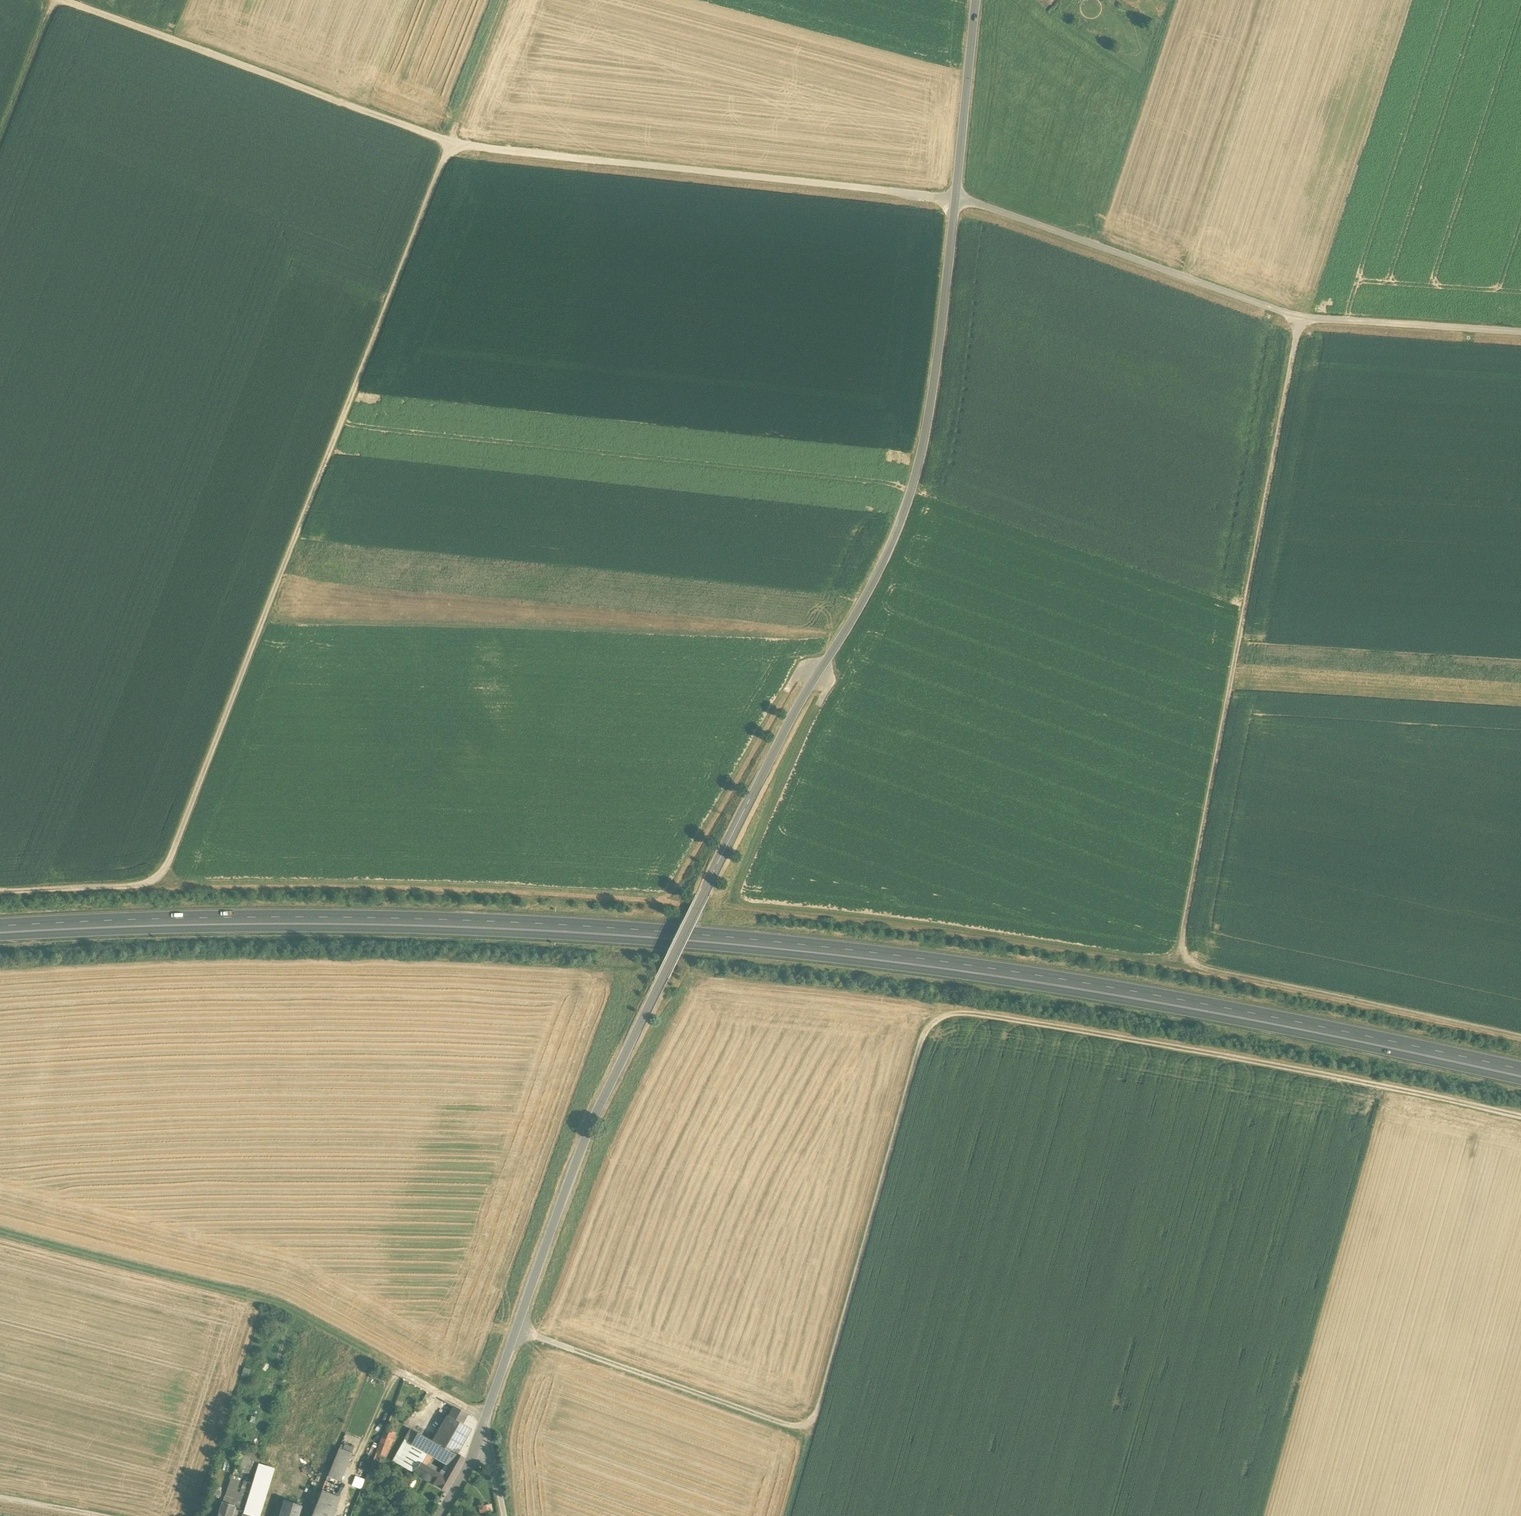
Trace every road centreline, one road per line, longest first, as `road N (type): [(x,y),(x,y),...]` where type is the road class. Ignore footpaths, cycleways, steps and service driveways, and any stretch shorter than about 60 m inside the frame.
road 1 (trunk): [(1520,1073),(1065,983),(734,941),(399,922),(0,930)]
road 2 (unclassified): [(976,0),(944,310),(911,494),(879,572),(796,711),(595,1116),(485,1418)]
road 3 (track): [(450,146),(973,205),(1305,325),(1520,339)]
road 4 (track): [(819,671),(826,691),(741,884),(755,906),(1177,966),(1520,1042)]
road 5 (track): [(1520,1119),(1207,1053),(947,1015),(920,1044),(812,1432)]
road 6 (track): [(450,146),(169,863),(147,888)]
road 7 (track): [(1177,966),(1305,325)]
road 8 (track): [(0,1238),(275,1311),(485,1418)]
road 9 (track): [(55,0),(450,146)]
road 10 (track): [(516,1331),(812,1432)]
road 11 (track): [(1173,0),(1093,246)]
road 12 (track): [(513,0),(450,146)]
road 13 (track): [(0,143),(55,0)]

